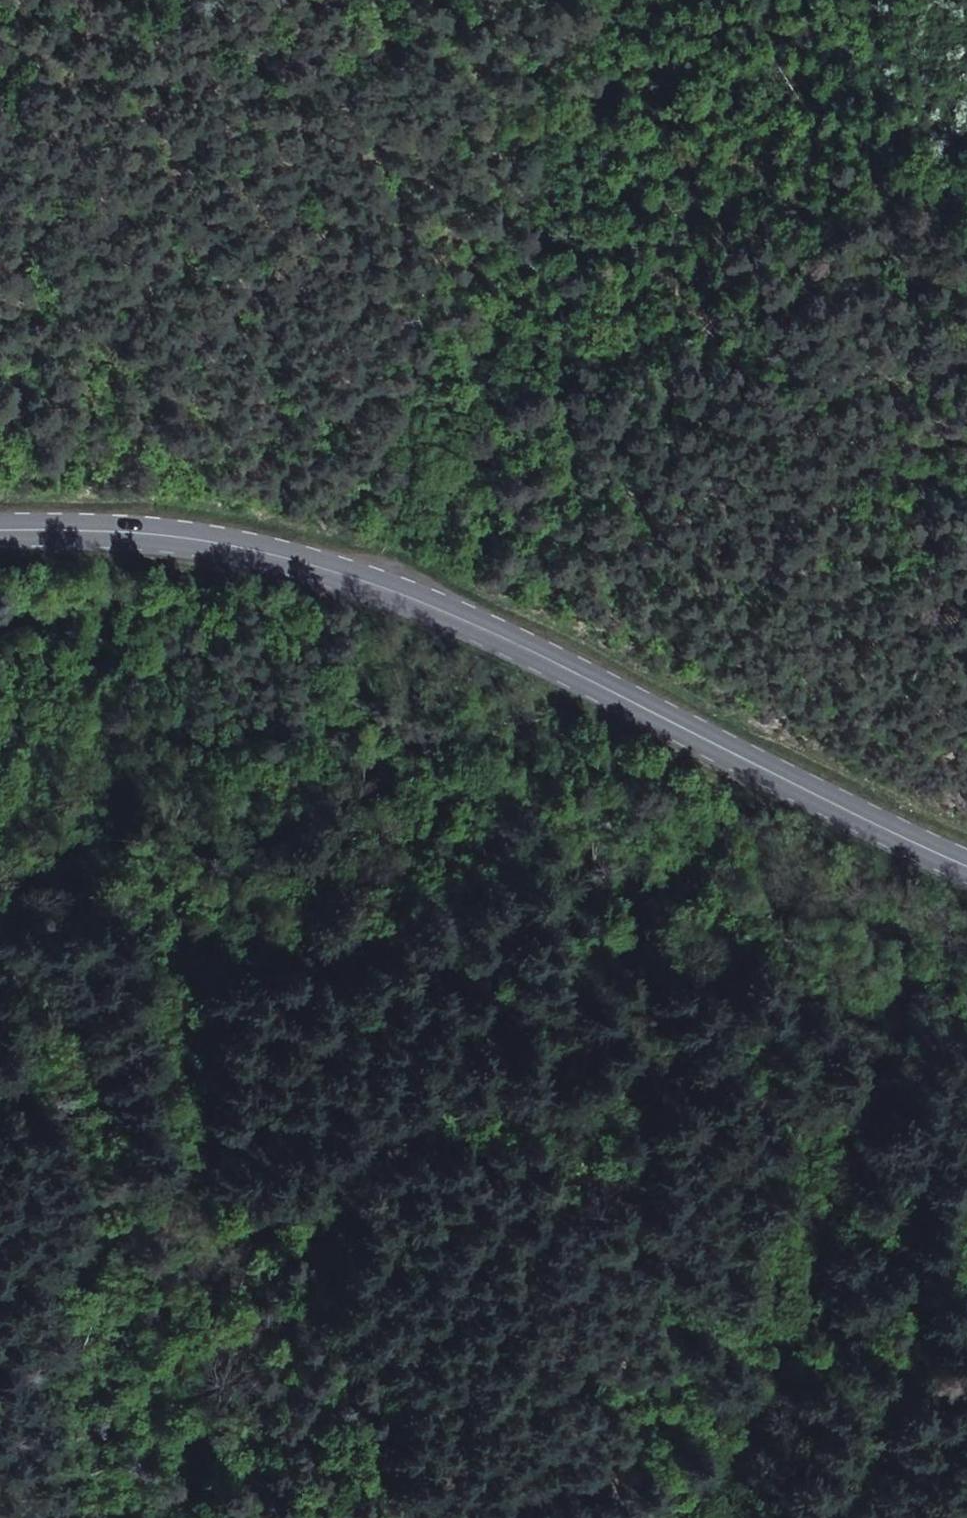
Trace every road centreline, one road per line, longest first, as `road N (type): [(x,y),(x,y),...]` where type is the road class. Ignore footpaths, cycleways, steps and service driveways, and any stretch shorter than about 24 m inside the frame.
road 1 (secondary): [(966,866),(412,596),(235,545),(0,527)]

